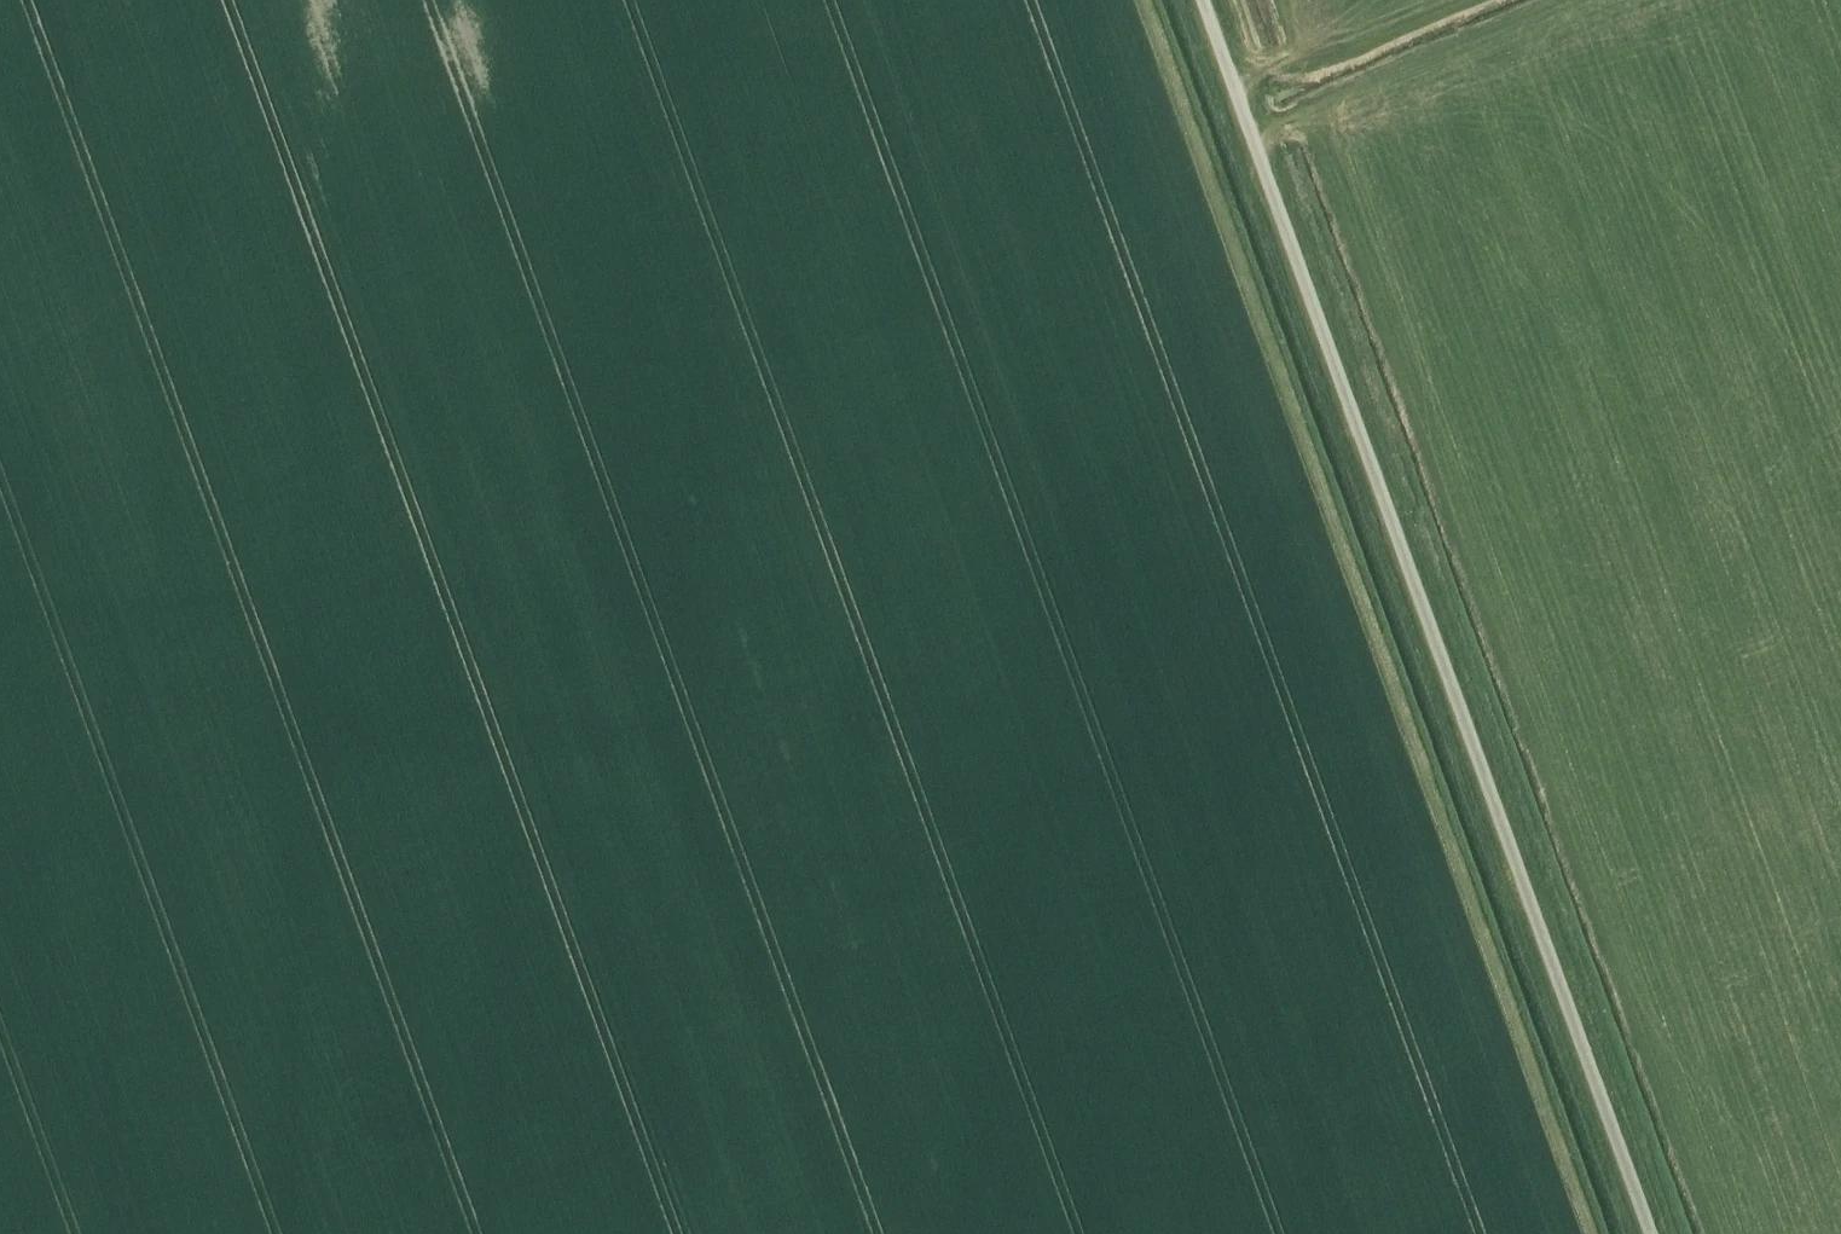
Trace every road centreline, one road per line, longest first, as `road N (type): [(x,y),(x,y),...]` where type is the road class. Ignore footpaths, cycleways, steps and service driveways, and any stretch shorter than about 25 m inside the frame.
road 1 (unclassified): [(1647,1233),(1197,0)]

